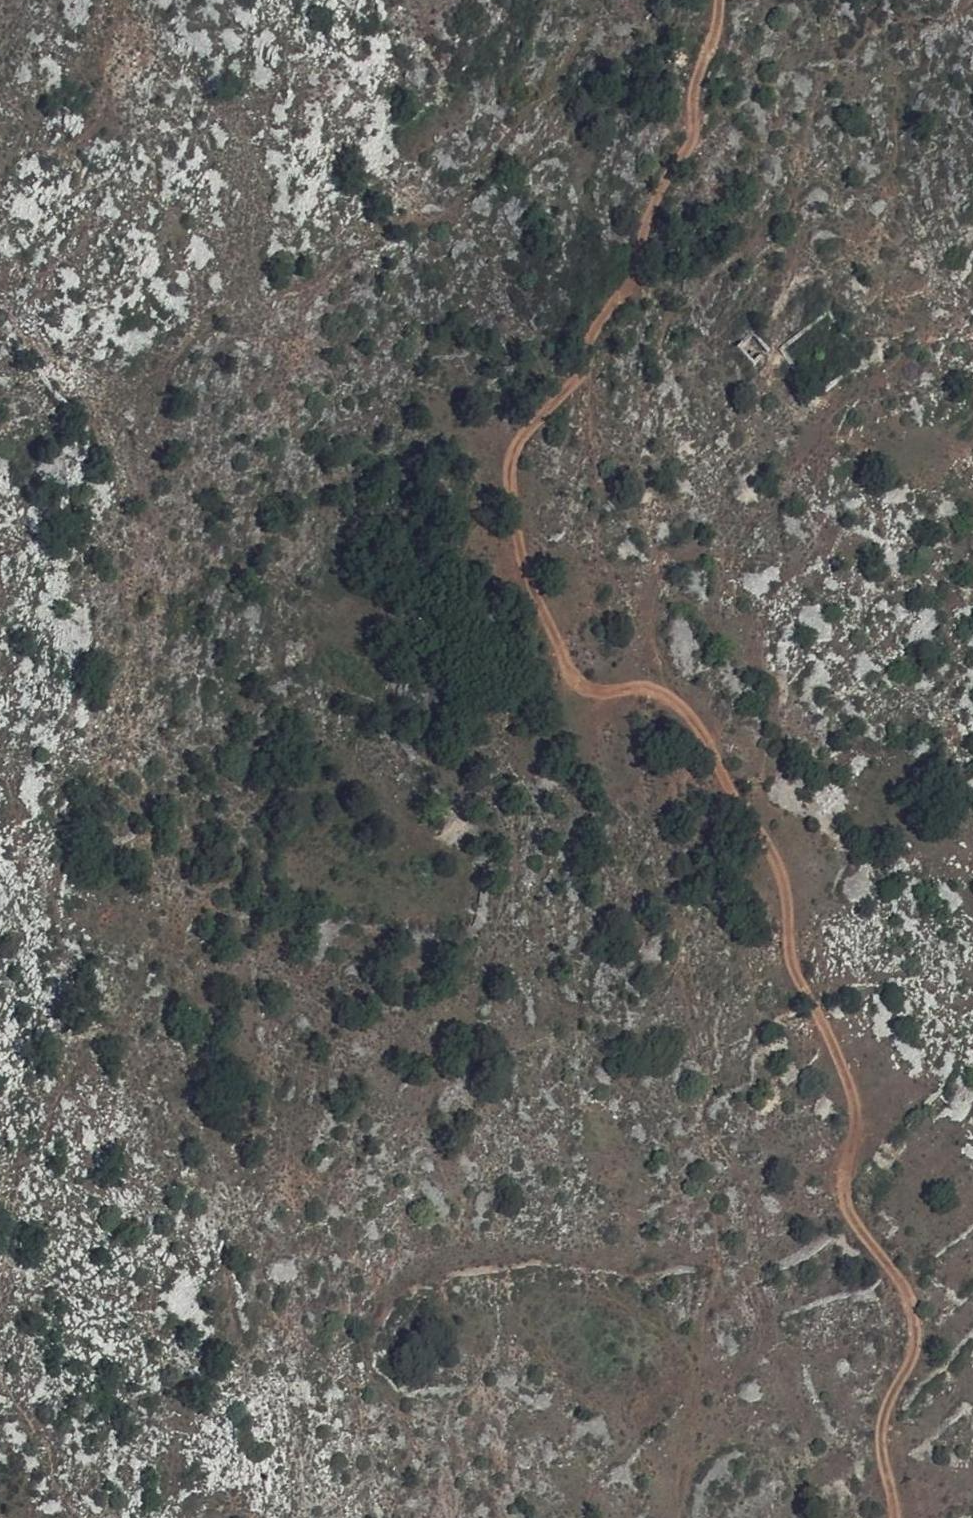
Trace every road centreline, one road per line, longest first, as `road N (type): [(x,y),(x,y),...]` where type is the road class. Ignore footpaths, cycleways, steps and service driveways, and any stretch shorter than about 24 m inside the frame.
road 1 (track): [(895,1517),(883,1433),(925,1345),(843,1209),(842,1168),(858,1129),(848,1075),(797,981),(784,873),(687,703),(643,686),(591,690),(565,671),(510,493),(512,450),(601,349),(692,144),(698,76),(717,38),(717,0)]

